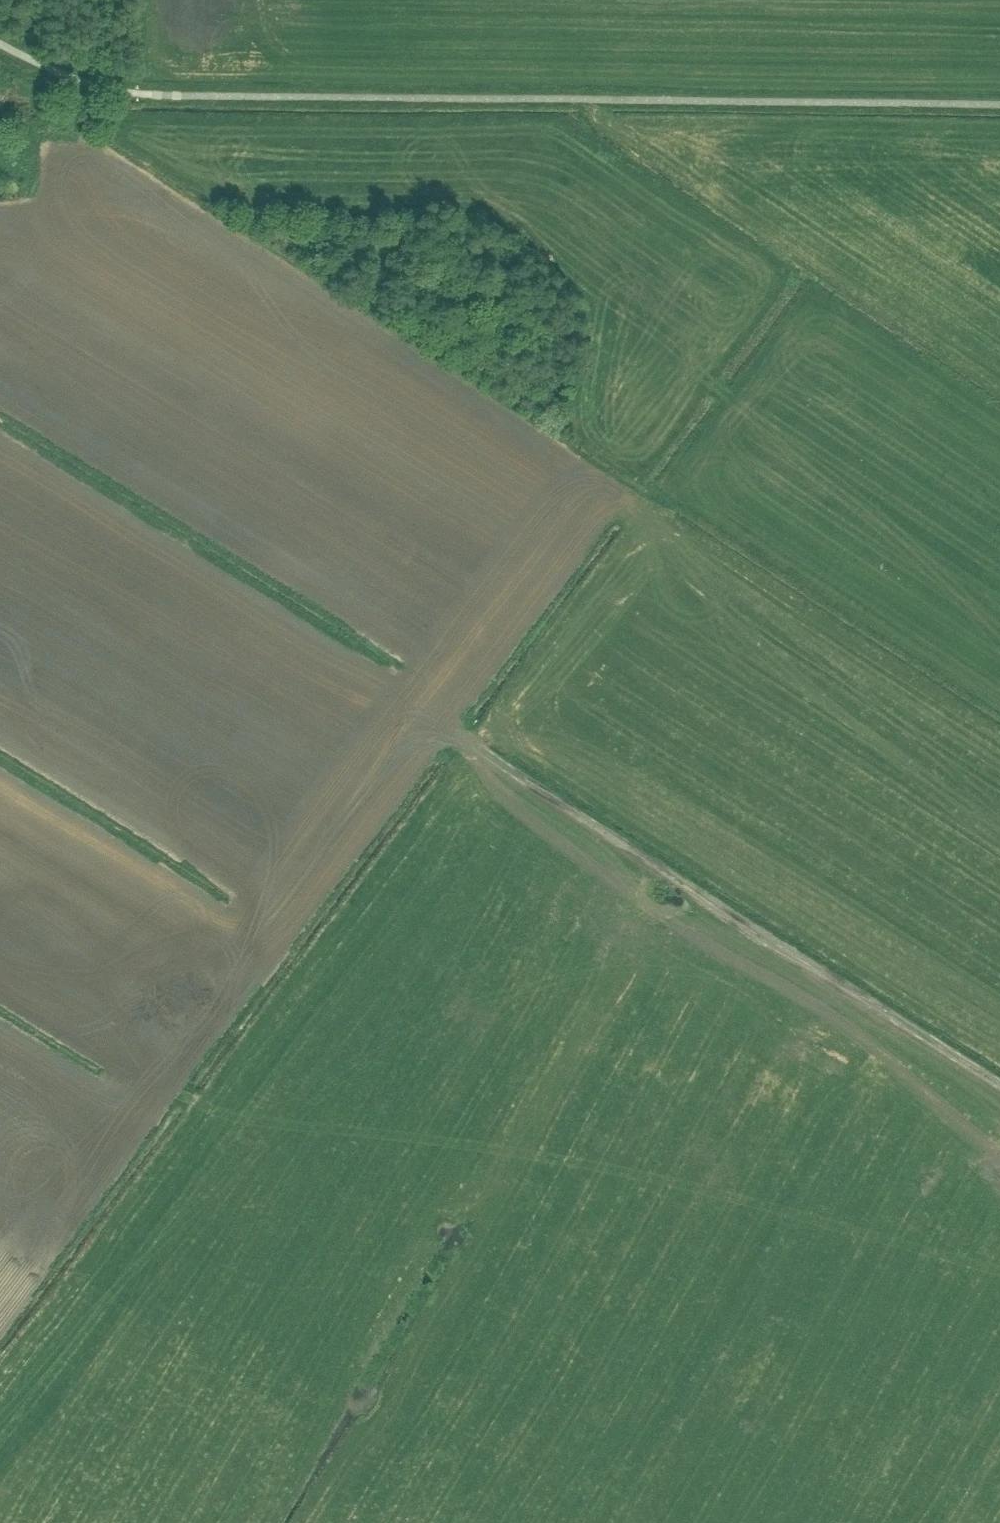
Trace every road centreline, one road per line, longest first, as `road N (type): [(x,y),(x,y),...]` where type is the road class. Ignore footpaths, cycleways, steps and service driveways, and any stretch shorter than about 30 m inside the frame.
road 1 (track): [(999,1082),(469,739)]

